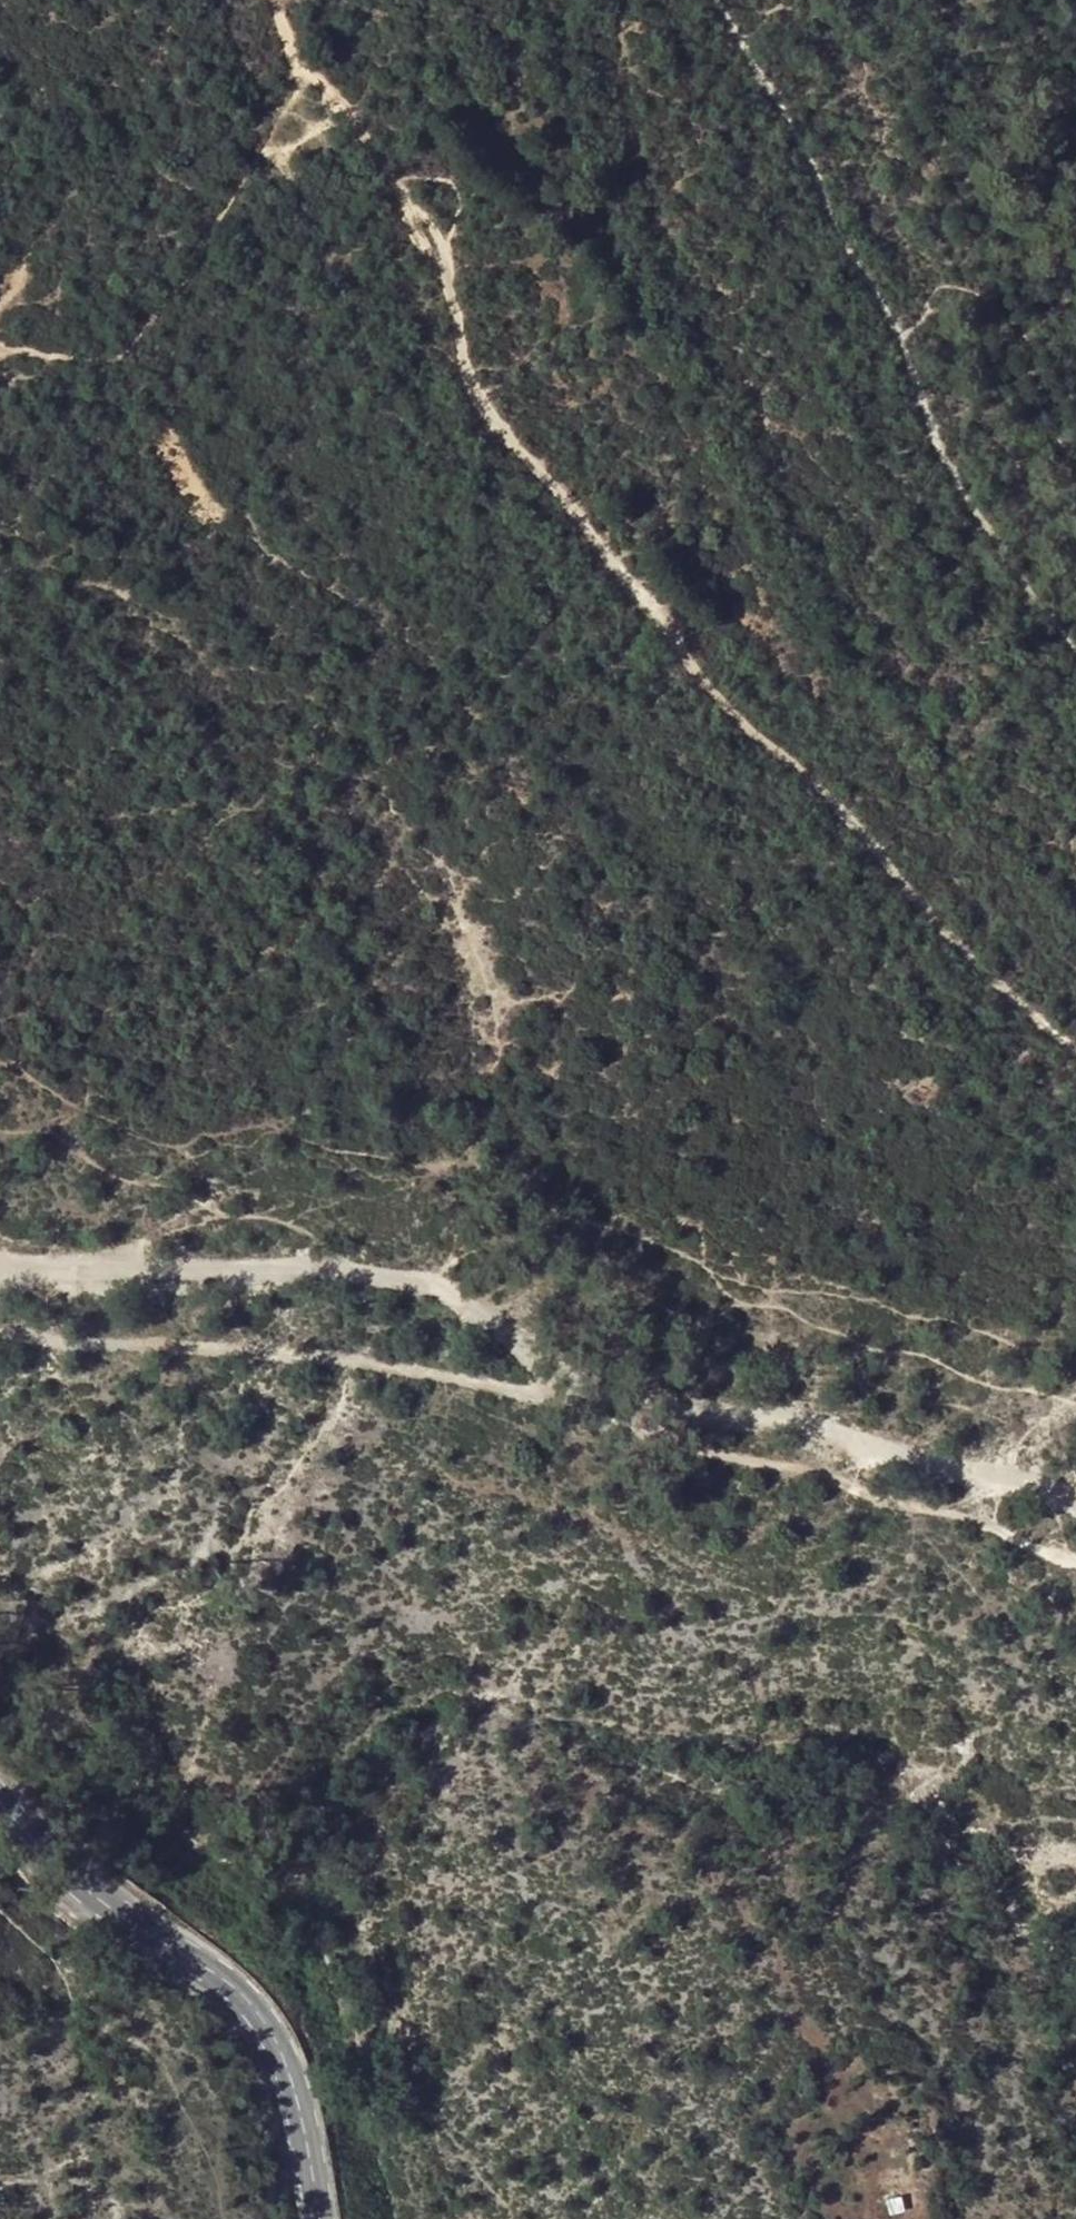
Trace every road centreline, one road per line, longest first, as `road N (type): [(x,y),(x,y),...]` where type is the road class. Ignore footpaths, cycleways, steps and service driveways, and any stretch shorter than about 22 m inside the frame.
road 1 (track): [(1075,1507),(703,1390),(615,1379),(420,1273),(377,1260),(176,1237),(34,1262)]
road 2 (tertiary): [(0,1822),(92,1911),(216,1996),(267,2045),(302,2100),(328,2218)]

